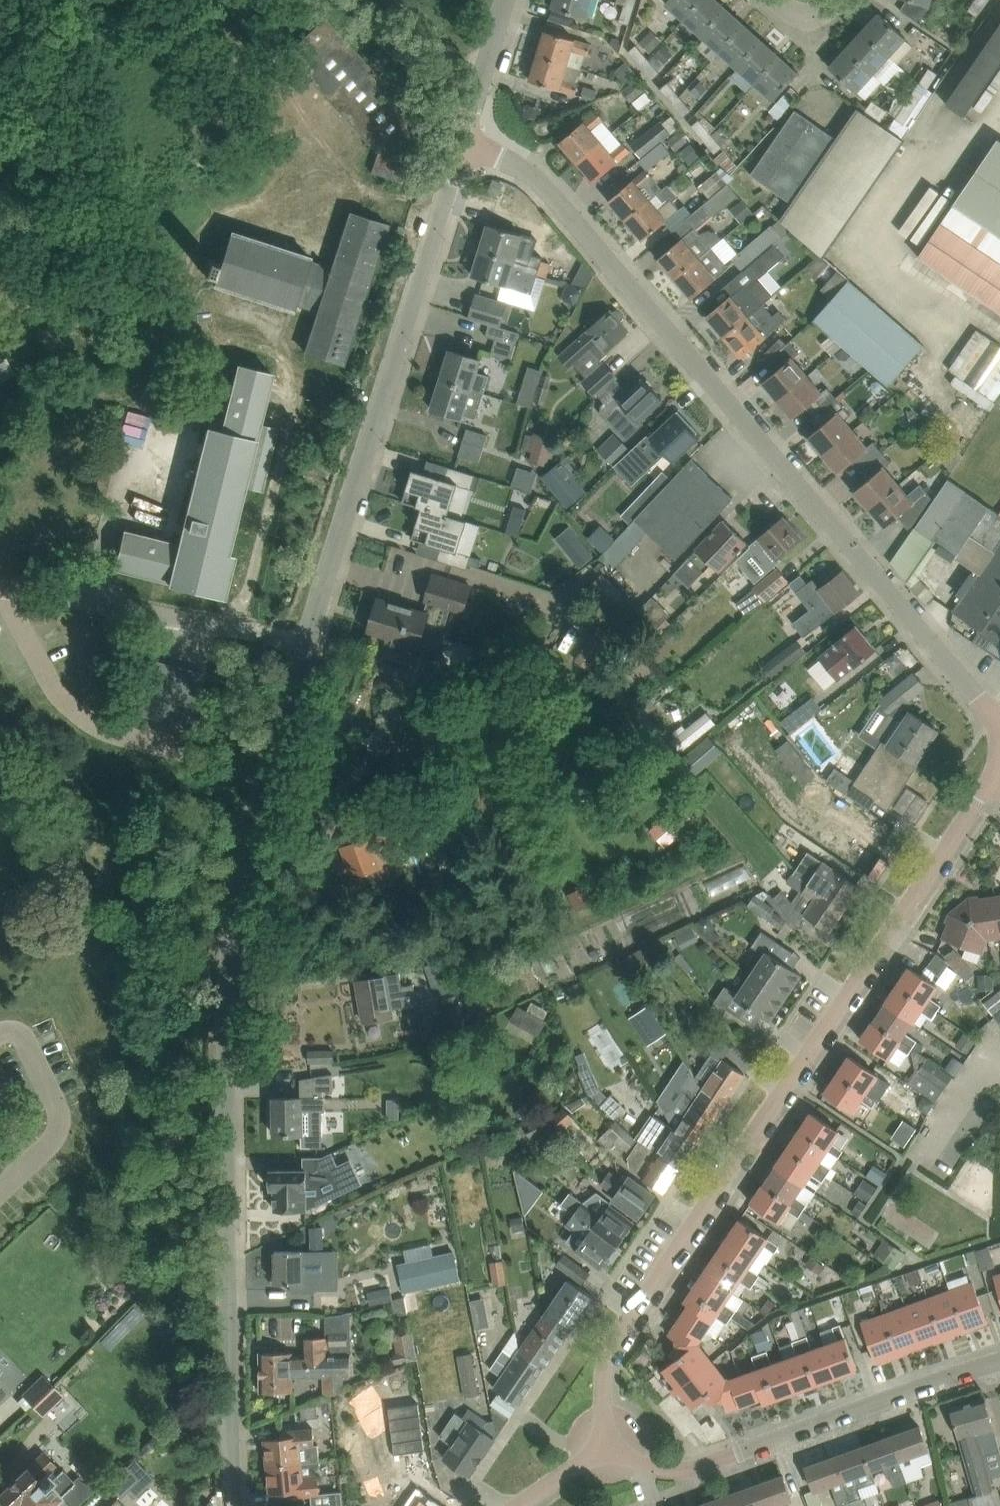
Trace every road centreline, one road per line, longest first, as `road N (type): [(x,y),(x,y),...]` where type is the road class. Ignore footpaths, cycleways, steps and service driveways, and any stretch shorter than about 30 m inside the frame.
road 1 (residential): [(236,1505),(226,1091),(235,911),(258,798),(463,137)]
road 2 (residential): [(999,722),(543,180),(463,137)]
road 3 (residential): [(605,1450),(604,1373),(613,1344),(999,774)]
road 4 (residential): [(605,1450),(660,1469),(702,1463),(999,1361)]
road 5 (residential): [(463,137),(504,0)]
road 6 (track): [(387,0),(480,75)]

